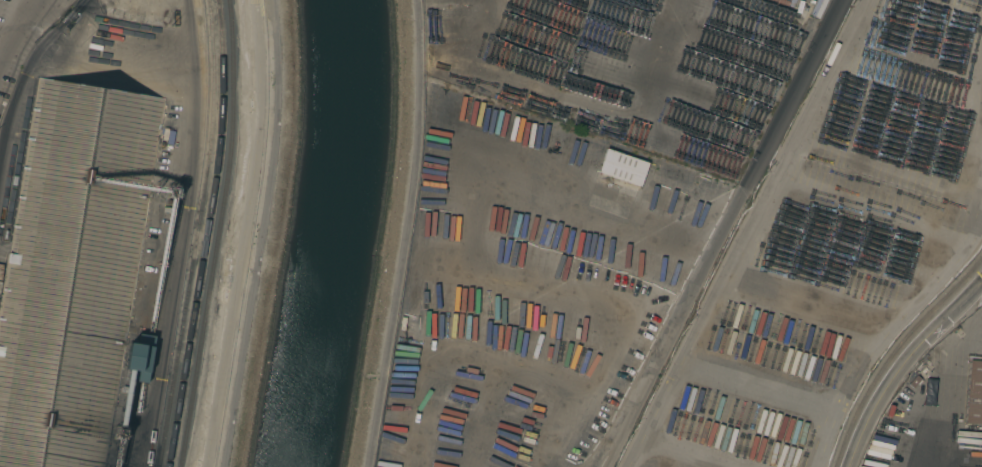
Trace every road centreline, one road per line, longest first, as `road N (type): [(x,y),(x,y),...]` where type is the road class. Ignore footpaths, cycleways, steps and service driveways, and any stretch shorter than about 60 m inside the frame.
road 1 (residential): [(368,466),(416,143),(415,0)]
road 2 (residential): [(981,281),(898,370),(848,466)]

